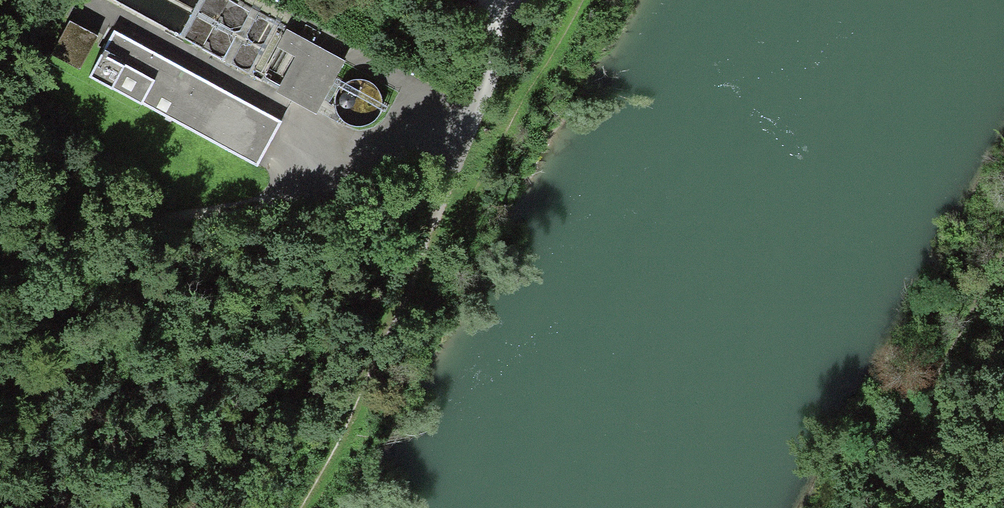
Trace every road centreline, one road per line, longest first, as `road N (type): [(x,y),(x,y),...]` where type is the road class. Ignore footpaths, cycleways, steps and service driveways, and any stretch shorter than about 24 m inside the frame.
road 1 (track): [(0,249),(317,196),(460,145),(291,507)]
road 2 (track): [(1003,241),(855,507)]
road 3 (residential): [(516,0),(460,145)]

